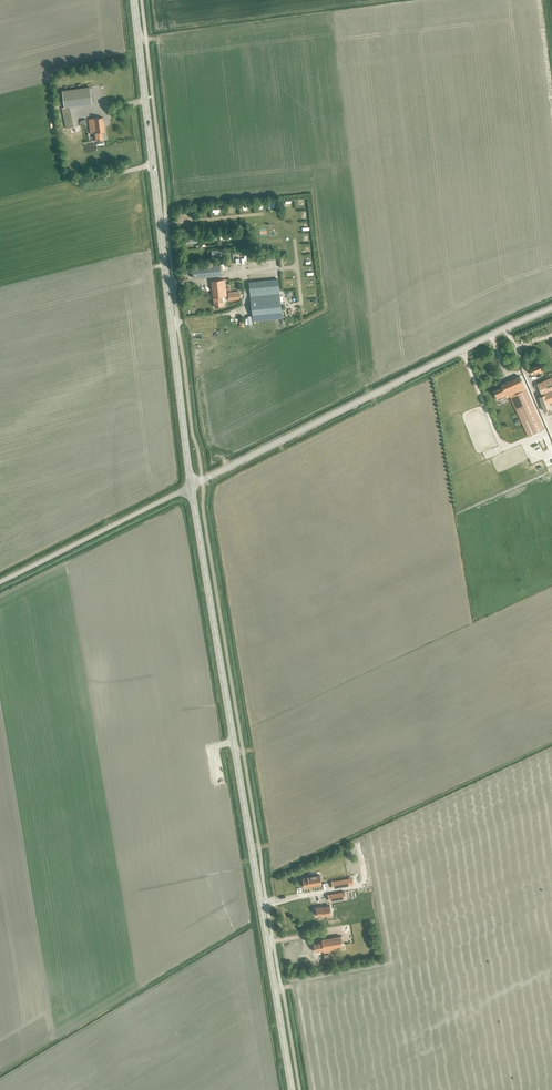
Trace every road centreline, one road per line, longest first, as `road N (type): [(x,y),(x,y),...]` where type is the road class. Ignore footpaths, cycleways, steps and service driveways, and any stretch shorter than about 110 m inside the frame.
road 1 (tertiary): [(291,1089),(191,487)]
road 2 (tertiary): [(191,487),(134,0)]
road 3 (unclassified): [(191,487),(551,308)]
road 4 (unclassified): [(0,583),(191,487)]

